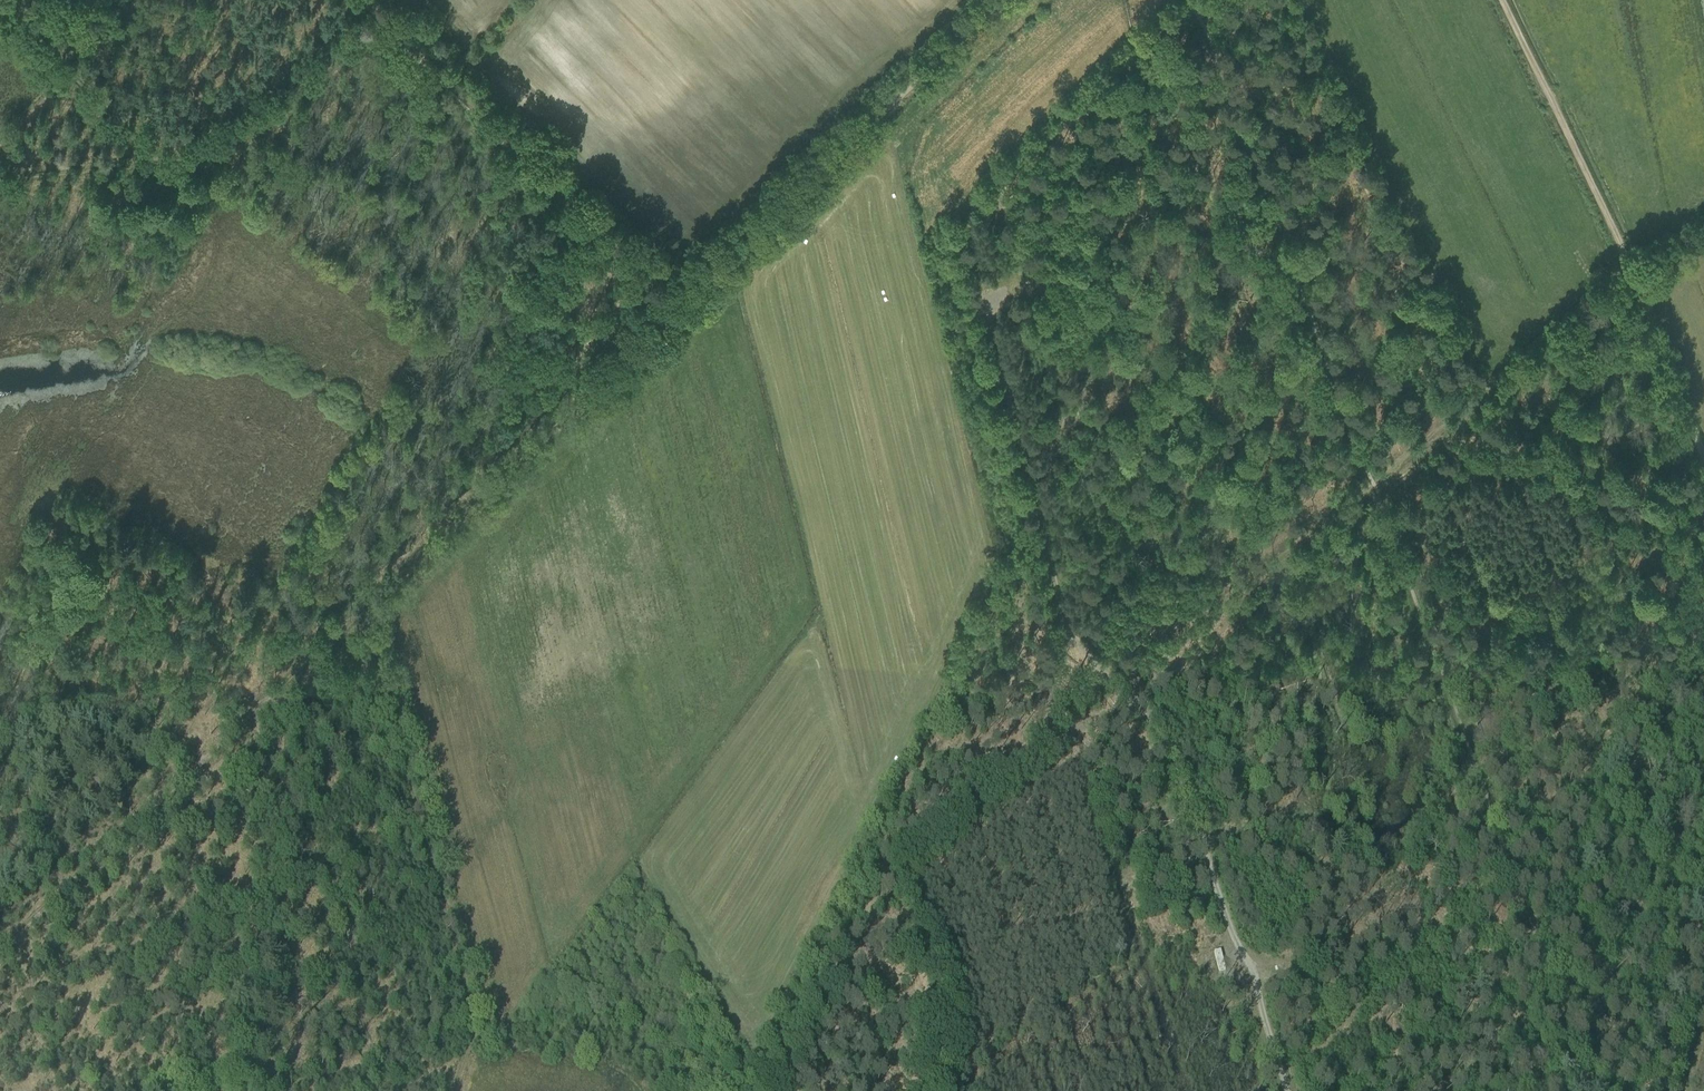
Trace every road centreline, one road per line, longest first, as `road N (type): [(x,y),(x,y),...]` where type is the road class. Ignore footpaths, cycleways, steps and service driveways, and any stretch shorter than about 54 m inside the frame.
road 1 (track): [(0,951),(669,309)]
road 2 (track): [(1125,692),(1088,654),(1064,611),(968,228),(1189,0)]
road 3 (track): [(362,604),(476,1031),(456,1090)]
road 4 (track): [(1158,664),(1290,1090)]
road 5 (track): [(675,302),(988,0)]
road 6 (track): [(380,21),(159,166),(0,182)]
road 7 (track): [(388,0),(675,302)]
road 8 (track): [(891,887),(1158,664)]
road 9 (track): [(1268,1090),(1511,868)]
road 10 (track): [(1630,274),(1500,0)]
road 11 (track): [(1372,483),(1158,664)]
road 12 (track): [(0,20),(65,70),(168,178)]
road 13 (track): [(891,887),(944,998),(934,1090)]
road 14 (track): [(1703,459),(1630,274)]

